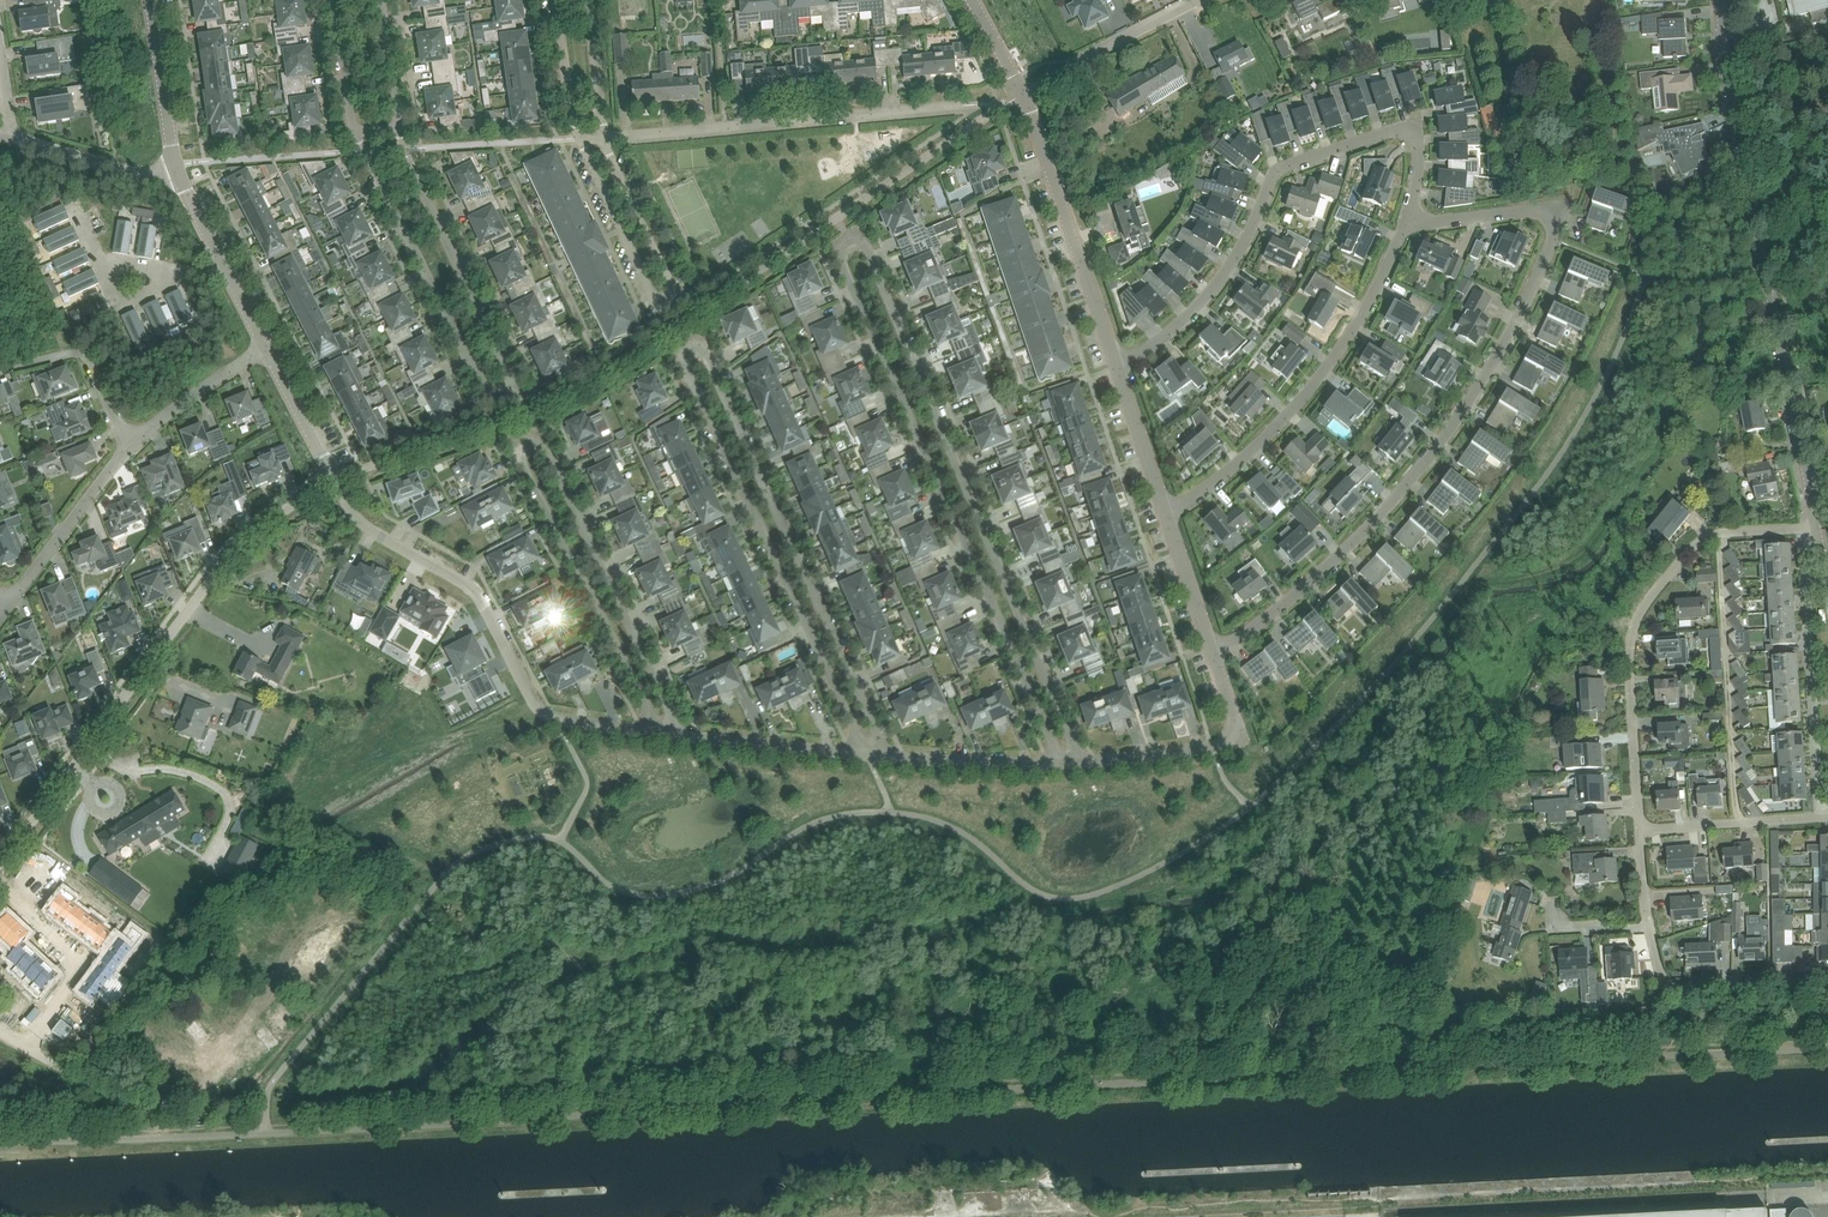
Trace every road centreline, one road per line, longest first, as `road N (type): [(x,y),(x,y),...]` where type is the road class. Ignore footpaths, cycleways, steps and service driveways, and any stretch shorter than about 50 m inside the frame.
road 1 (residential): [(1056,761),(838,251),(846,237),(863,238),(1086,761)]
road 2 (residential): [(865,756),(683,362),(689,344),(704,349),(890,756)]
road 3 (residential): [(1216,657),(1309,586),(1420,473),(1514,331),(1555,235),(1543,211),(1409,225)]
road 4 (residential): [(656,732),(526,460),(529,439),(543,441),(683,735)]
road 5 (residential): [(359,145),(481,393),(508,393),(513,372),(409,146)]
road 6 (residential): [(0,862),(255,520),(338,482)]
road 7 (residential): [(1721,0),(1723,56),(1807,493)]
road 8 (residential): [(338,482),(381,538),(485,599),(537,708),(561,721),(656,732)]
road 9 (residential): [(1636,829),(1627,648),(1646,600),(1705,536),(1813,526)]
road 10 (residential): [(604,136),(971,106),(1024,94)]
road 11 (residential): [(1117,361),(1159,342),(1234,267),(1280,170),(1406,128),(1422,144)]
road 12 (residential): [(1169,516),(1302,404),(1356,329),(1409,225)]
road 13 (residential): [(604,136),(674,286),(669,304),(656,297),(577,137)]
road 14 (residential): [(1117,361),(1024,94)]
road 15 (residential): [(1086,761),(1233,742),(1238,726),(1216,657)]
road 16 (residential): [(1827,980),(1674,989),(1666,987),(1647,924)]
road 17 (residential): [(128,447),(2,602)]
road 18 (residential): [(165,1138),(145,1110),(0,1034)]
road 19 (residential): [(1636,829),(1827,815)]
road 20 (residential): [(0,370),(85,357),(128,447)]
road 21 (residential): [(683,735),(865,756)]
road 22 (residential): [(266,340),(128,447)]
road 23 (residential): [(151,0),(181,172)]
road 24 (residential): [(181,172),(151,178),(16,135)]
road 25 (residential): [(890,756),(1056,761)]
road 26 (unclassified): [(165,1138),(0,1143)]
road 27 (residential): [(1169,516),(1117,361)]
road 28 (residential): [(266,340),(338,482)]
road 29 (residential): [(1065,68),(1202,0)]
road 30 (residential): [(1216,657),(1169,516)]
road 31 (residential): [(409,146),(386,0)]
road 32 (residential): [(335,0),(359,145)]
road 33 (residential): [(577,137),(557,0)]
road 34 (residential): [(588,0),(604,136)]

